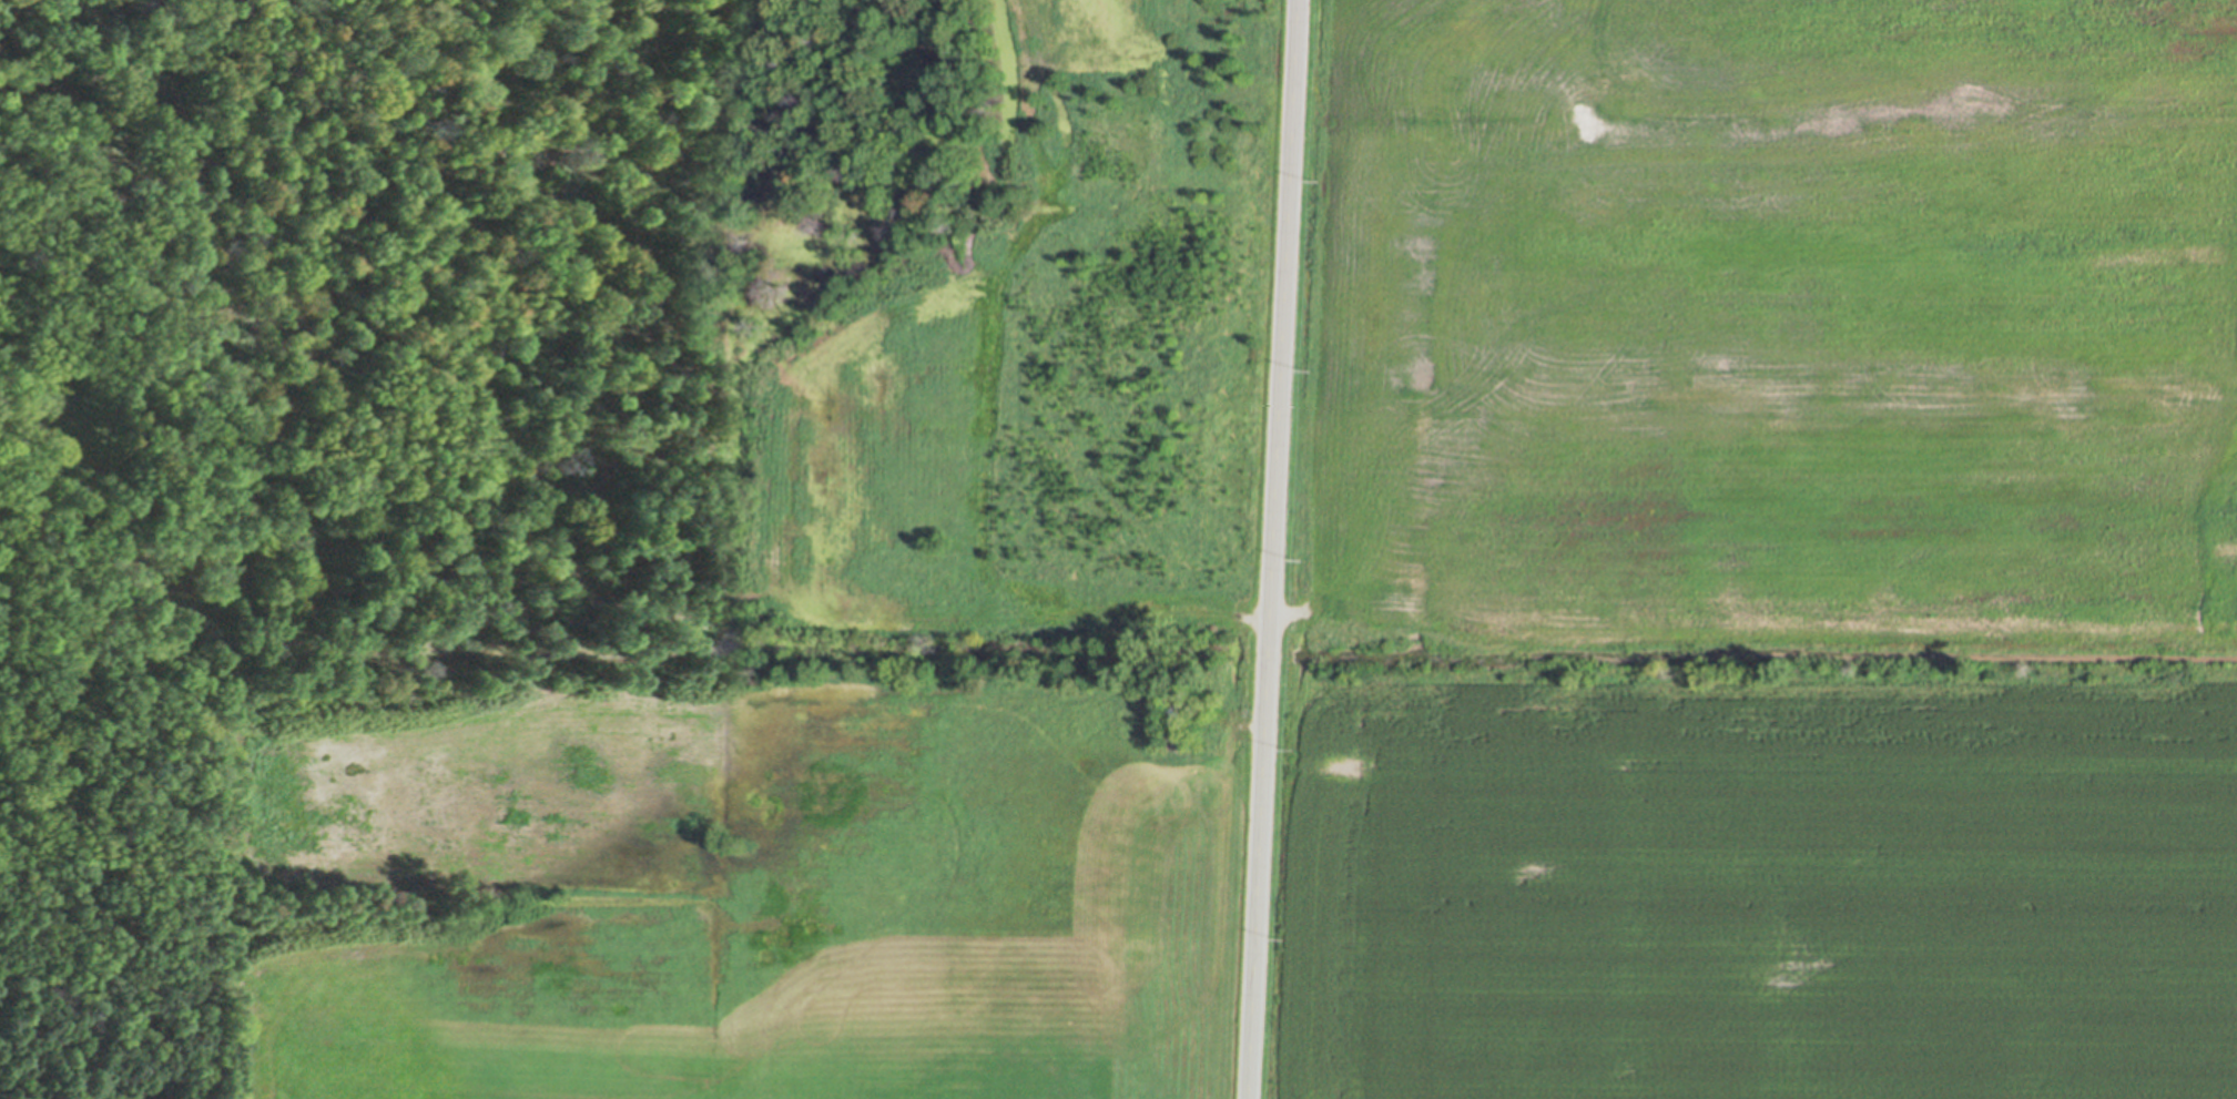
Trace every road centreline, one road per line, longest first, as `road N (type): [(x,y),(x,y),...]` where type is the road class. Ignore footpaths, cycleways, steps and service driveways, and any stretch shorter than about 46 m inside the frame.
road 1 (primary): [(1250,1098),(1301,0)]

